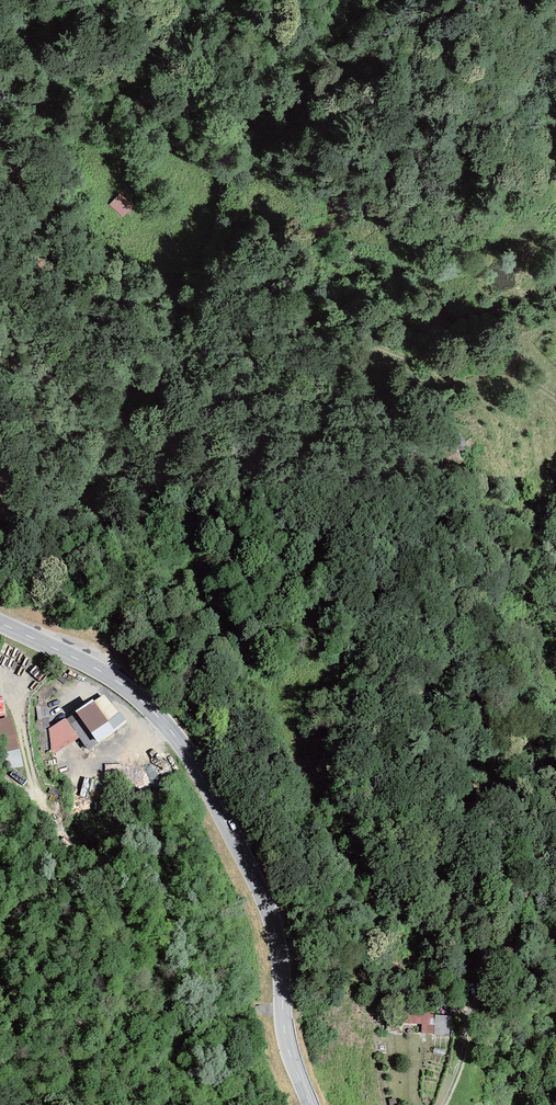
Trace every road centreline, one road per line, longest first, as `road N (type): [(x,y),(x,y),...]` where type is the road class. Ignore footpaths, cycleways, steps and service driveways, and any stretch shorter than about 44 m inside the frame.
road 1 (track): [(444,1104),(463,1059),(467,1009),(445,939),(509,890),(520,871),(515,853),(472,826),(461,807),(491,670),(483,585),(442,462),(406,412),(355,365),(299,331),(255,269),(204,268),(174,228)]
road 2 (tertiary): [(310,1104),(286,1031),(269,912),(188,752),(116,681),(0,623)]
road 3 (track): [(299,331),(355,338),(430,366),(504,370),(555,398)]

